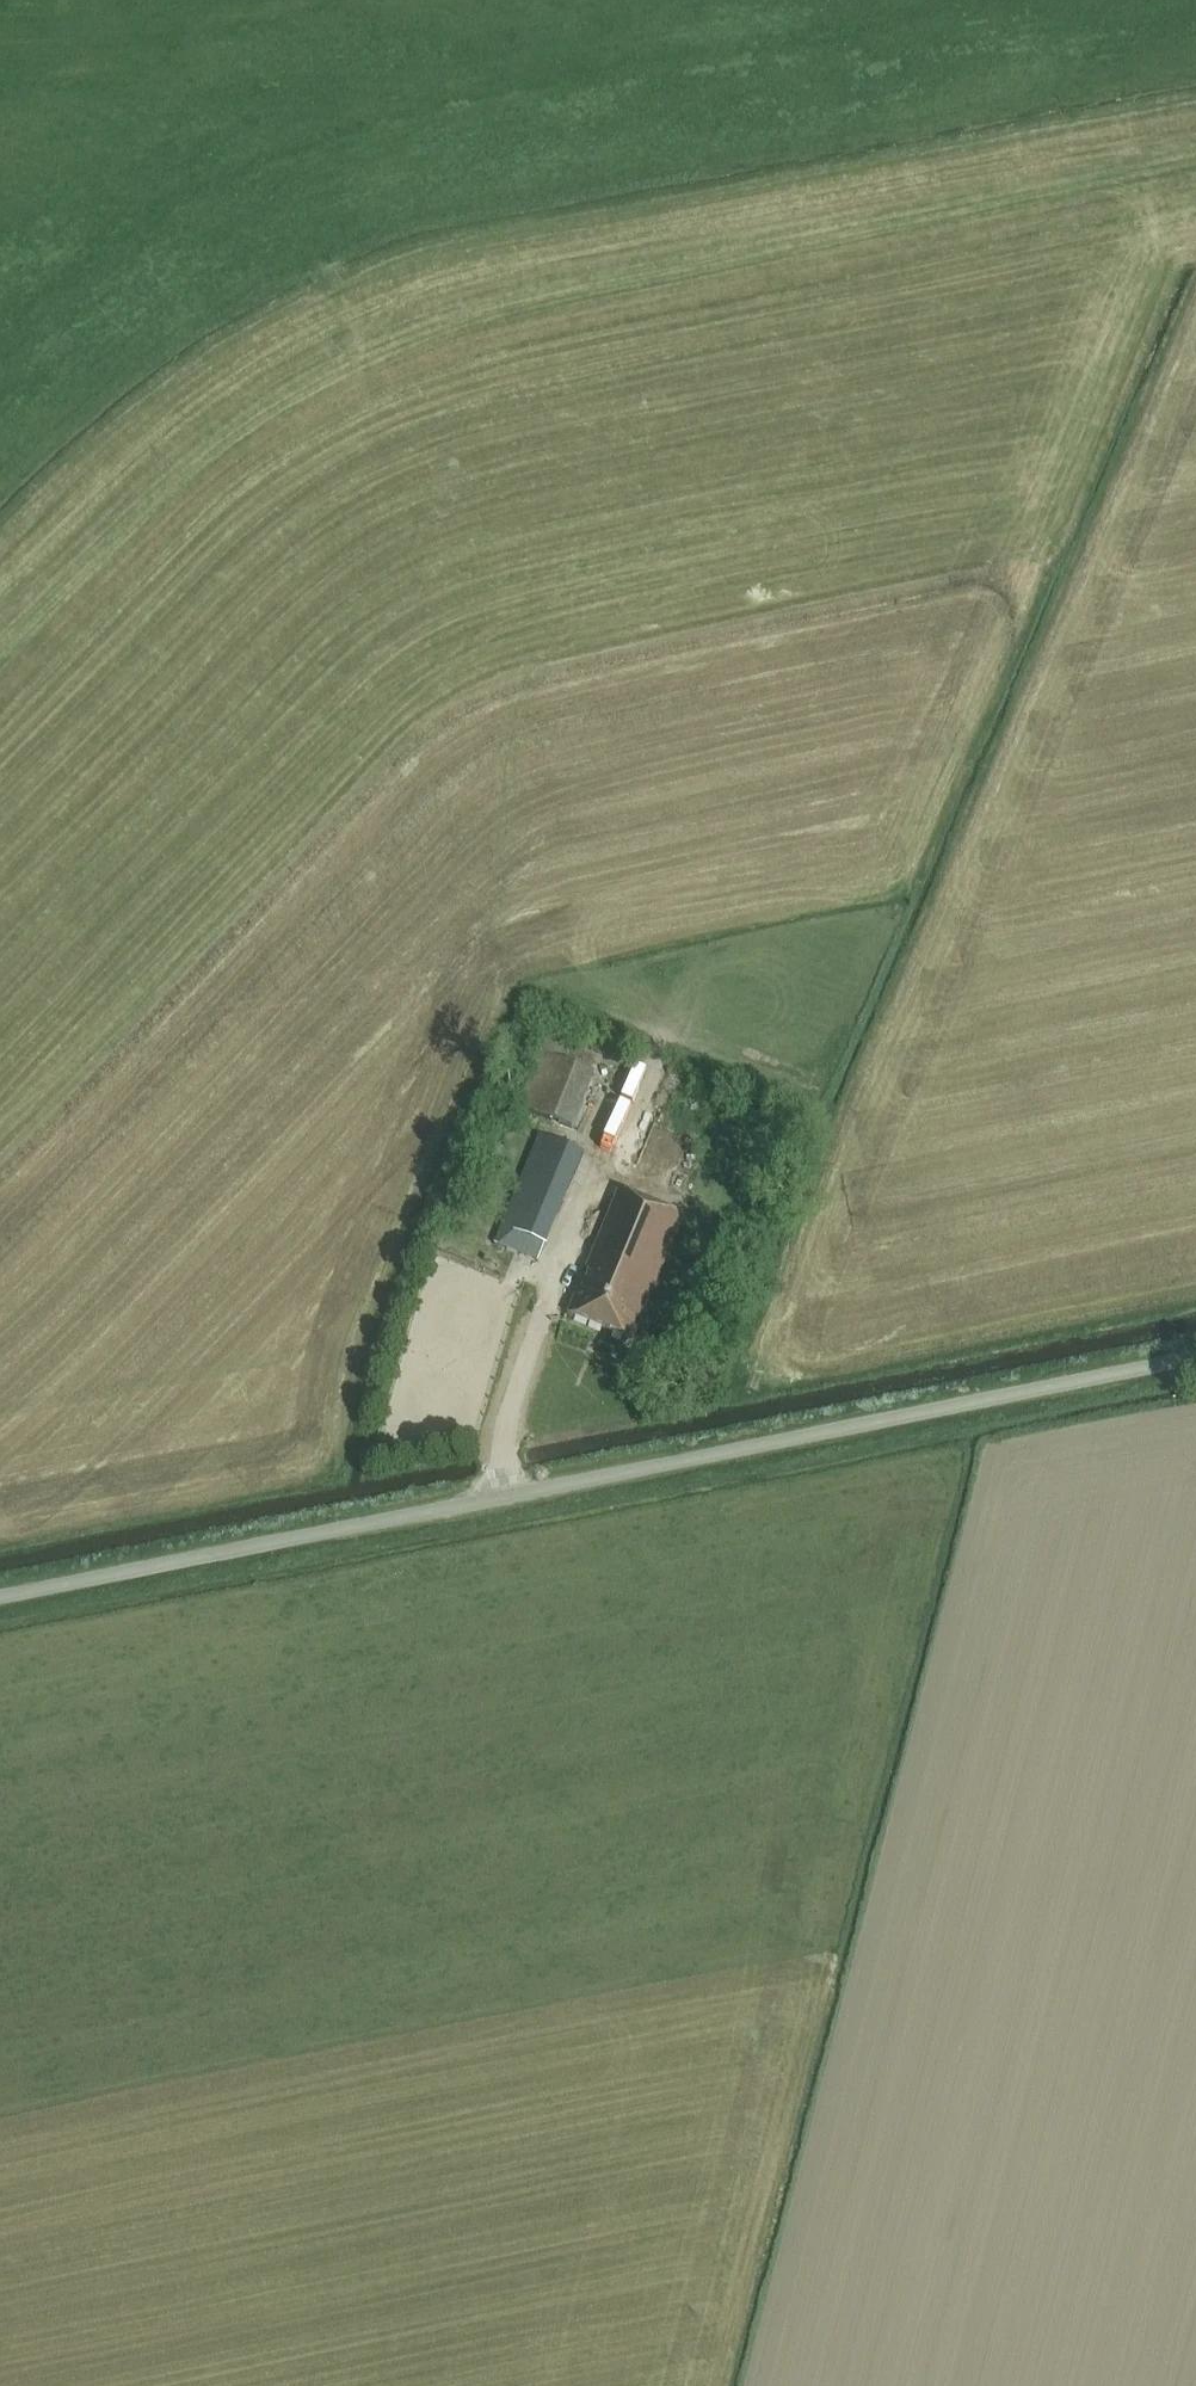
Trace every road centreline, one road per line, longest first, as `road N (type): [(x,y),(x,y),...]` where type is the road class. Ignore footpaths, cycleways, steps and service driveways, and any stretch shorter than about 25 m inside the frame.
road 1 (unclassified): [(0,1600),(1195,1360)]

